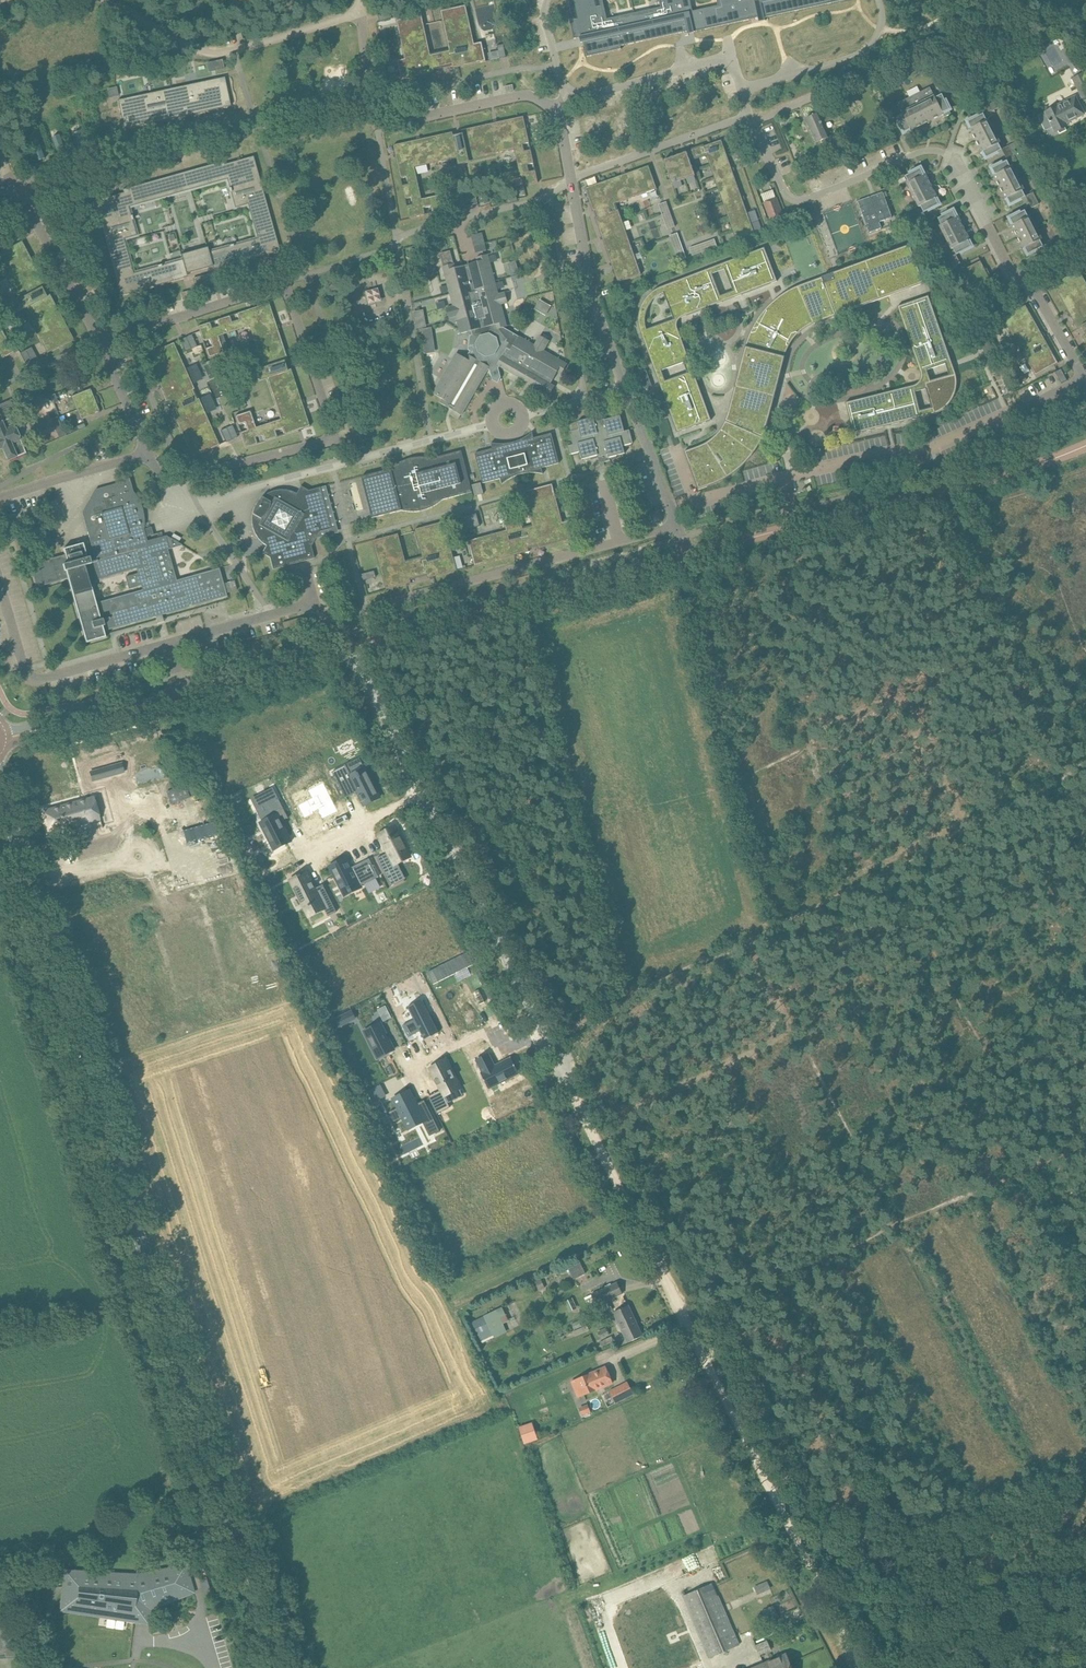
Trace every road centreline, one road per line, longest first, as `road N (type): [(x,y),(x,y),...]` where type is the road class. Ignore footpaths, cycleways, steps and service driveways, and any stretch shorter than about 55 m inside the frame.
road 1 (tertiary): [(276,1667),(0,798)]
road 2 (unclassified): [(544,1039),(865,1667)]
road 3 (unclassified): [(677,526),(316,622),(311,603),(170,642)]
road 4 (unclassified): [(1085,385),(1034,285),(1009,267),(951,158),(928,150),(807,200),(794,198),(750,116)]
road 5 (unclassified): [(101,338),(285,285),(332,438),(166,482)]
road 6 (unclassified): [(365,455),(234,49)]
road 7 (unclassified): [(692,555),(1085,445)]
road 8 (unclassified): [(349,647),(692,555)]
road 9 (unclassified): [(431,440),(379,127)]
road 10 (unclassified): [(427,804),(544,1039)]
road 11 (unclassified): [(170,642),(32,678),(0,583)]
road 12 (unclassified): [(623,387),(593,305),(571,179)]
road 13 (unclassified): [(742,89),(729,62),(714,60),(568,95)]
road 14 (unclassified): [(571,179),(750,116)]
road 15 (unclassified): [(4,740),(184,692)]
road 16 (unclassified): [(742,89),(870,48),(880,29),(879,0)]
road 17 (unclassified): [(11,182),(101,338)]
road 18 (unclassified): [(379,127),(522,96),(553,107)]
road 19 (unclassified): [(349,647),(427,804)]
road 20 (unclassified): [(196,501),(365,455)]
road 21 (unclassified): [(184,692),(349,647)]
road 22 (residential): [(287,870),(427,804)]
road 23 (unclassified): [(147,452),(0,498)]
road 24 (residential): [(400,1070),(488,1039),(544,1039)]
road 25 (unclassified): [(677,526),(623,387)]
road 26 (unclassified): [(234,49),(191,46),(110,0)]
road 27 (unclassified): [(361,12),(234,49)]
road 28 (unclassified): [(101,338),(147,452)]

